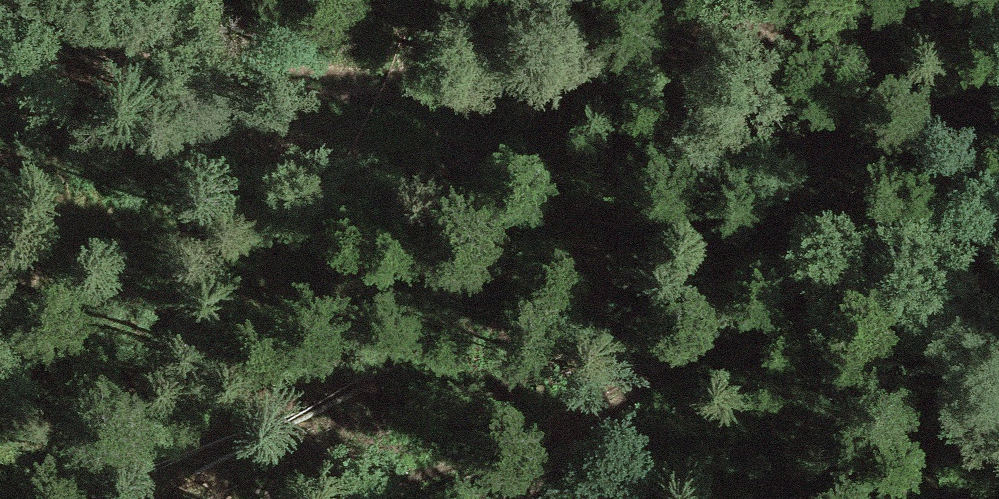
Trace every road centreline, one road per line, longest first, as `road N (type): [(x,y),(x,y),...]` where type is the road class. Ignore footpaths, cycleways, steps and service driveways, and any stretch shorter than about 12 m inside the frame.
road 1 (track): [(996,0),(393,81),(209,67),(4,0)]
road 2 (track): [(998,175),(395,498)]

